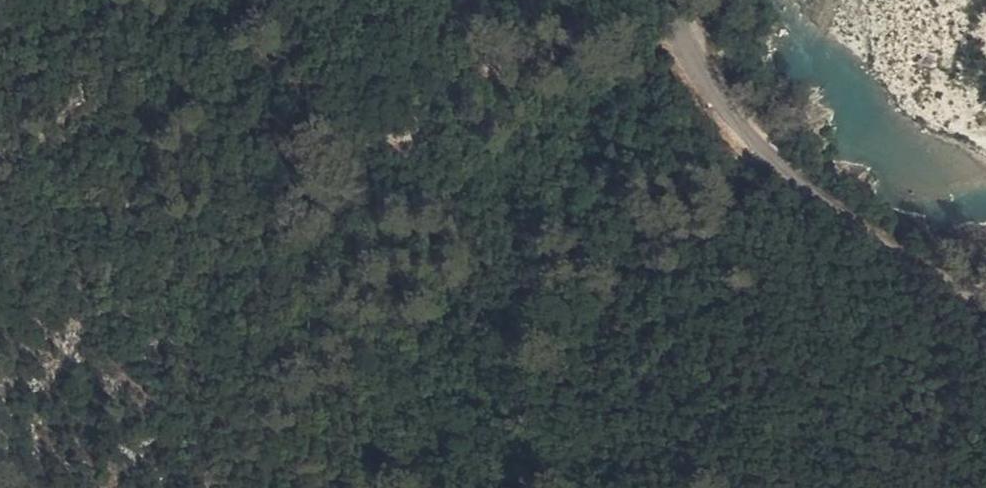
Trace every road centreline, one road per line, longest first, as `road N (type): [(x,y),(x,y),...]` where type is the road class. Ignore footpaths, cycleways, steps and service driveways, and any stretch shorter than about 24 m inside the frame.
road 1 (unclassified): [(664,0),(743,139),(822,205),(985,296)]

